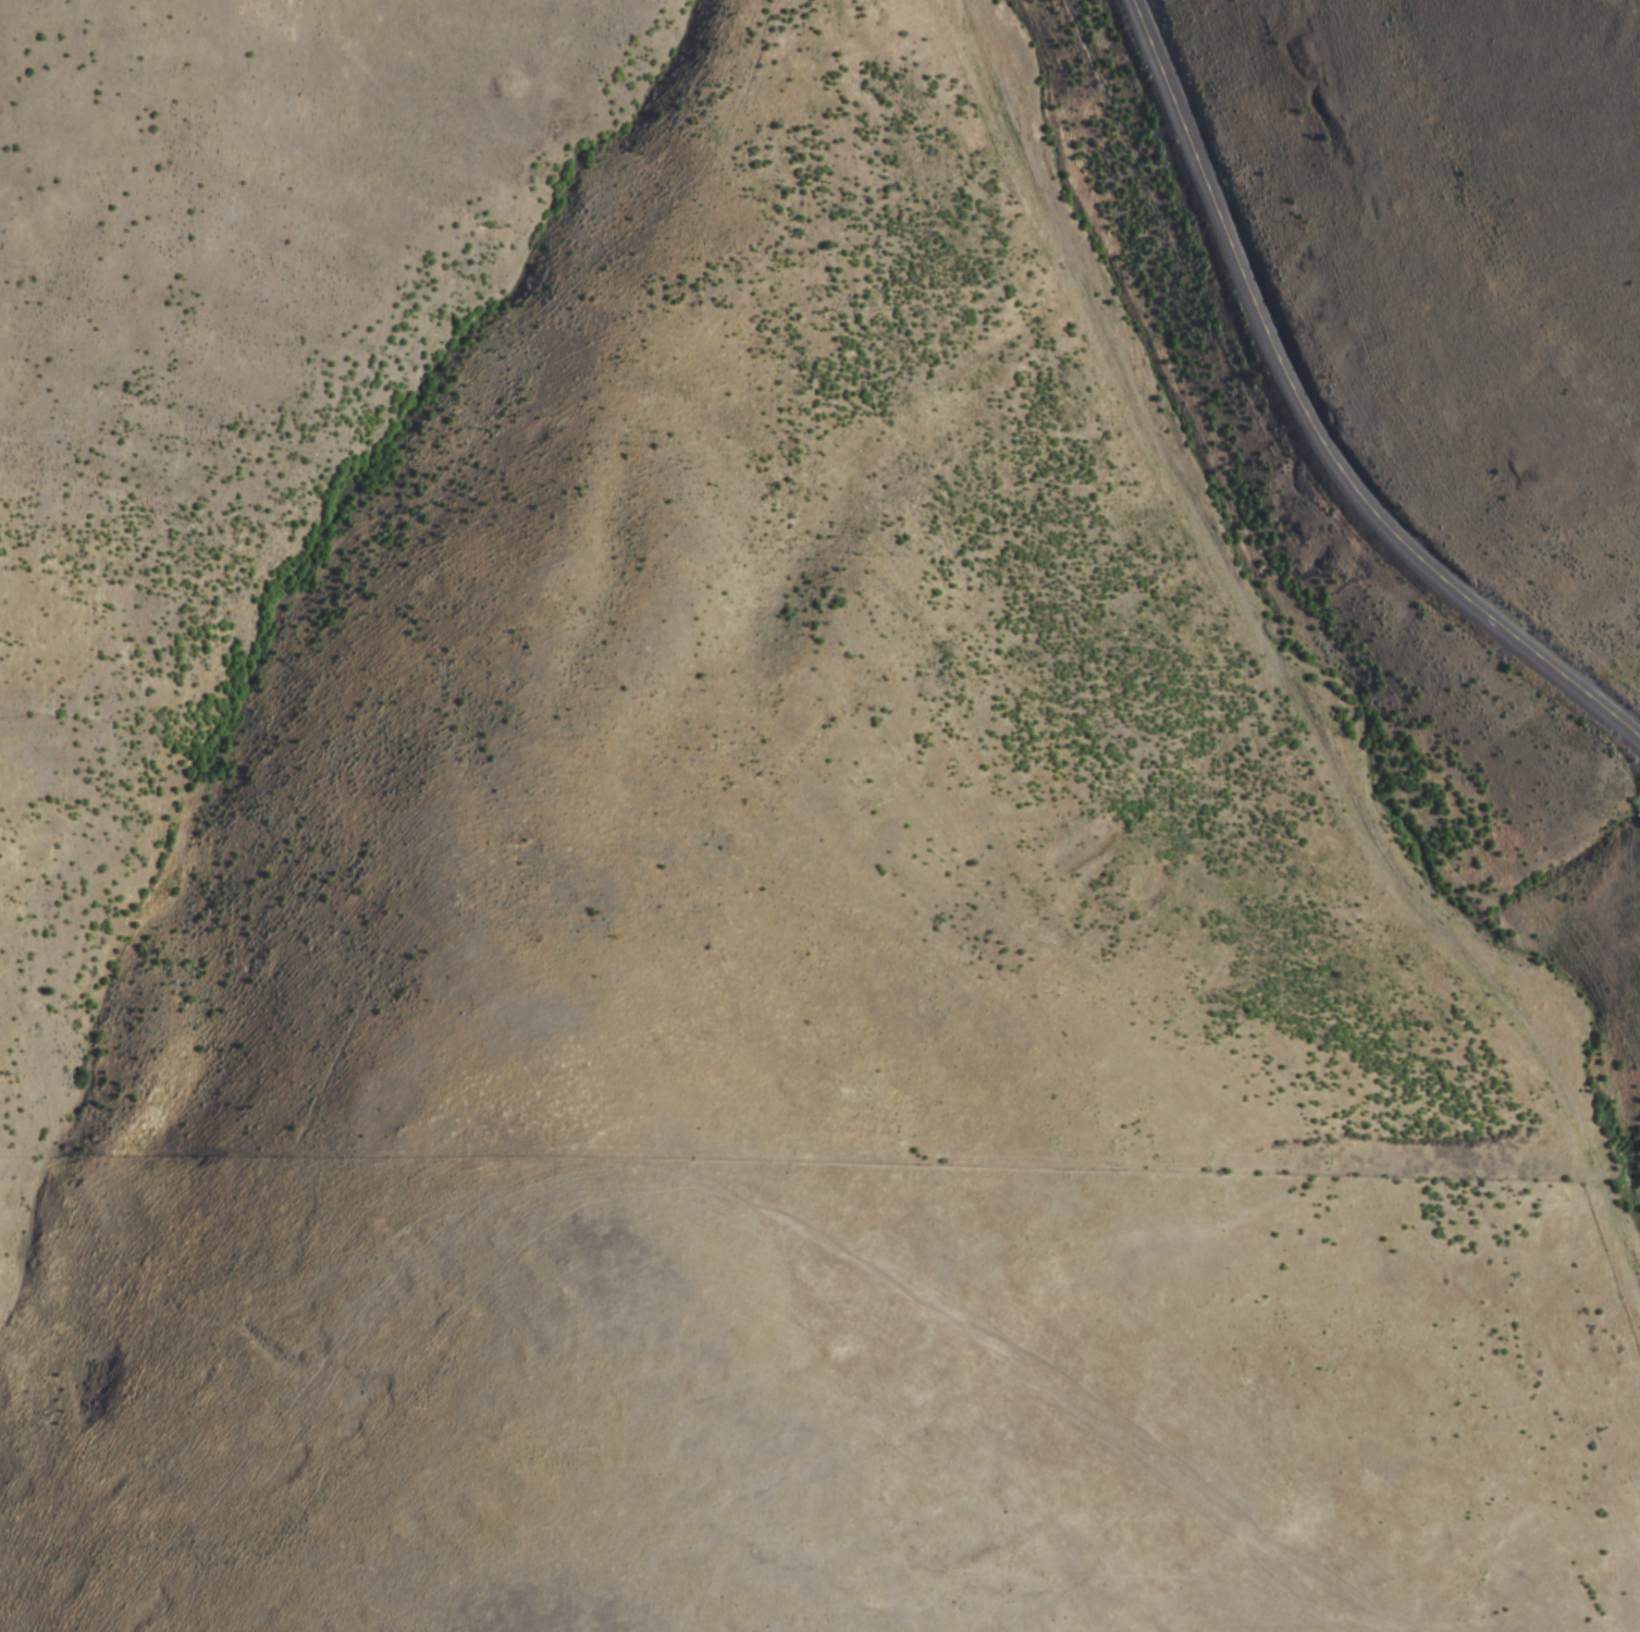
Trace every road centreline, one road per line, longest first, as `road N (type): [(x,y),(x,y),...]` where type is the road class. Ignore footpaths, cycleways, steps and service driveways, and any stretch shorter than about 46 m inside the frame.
road 1 (secondary): [(1639,741),(1401,555),(1352,495),(1257,318),(1130,0)]

